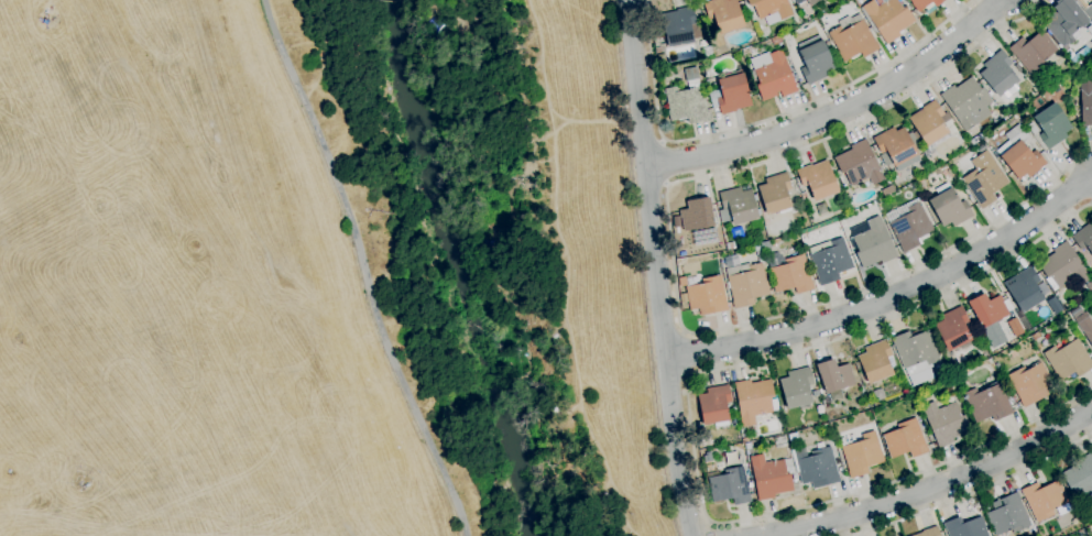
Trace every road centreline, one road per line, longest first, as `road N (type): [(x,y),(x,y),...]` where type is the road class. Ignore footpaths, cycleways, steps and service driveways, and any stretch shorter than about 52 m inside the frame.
road 1 (tertiary): [(631,0),(691,535)]
road 2 (residential): [(1091,178),(976,260),(910,293),(816,328),(665,354)]
road 3 (residential): [(647,161),(779,143),(887,97),(1008,0)]
road 4 (residential): [(758,535),(952,481),(1091,411)]

